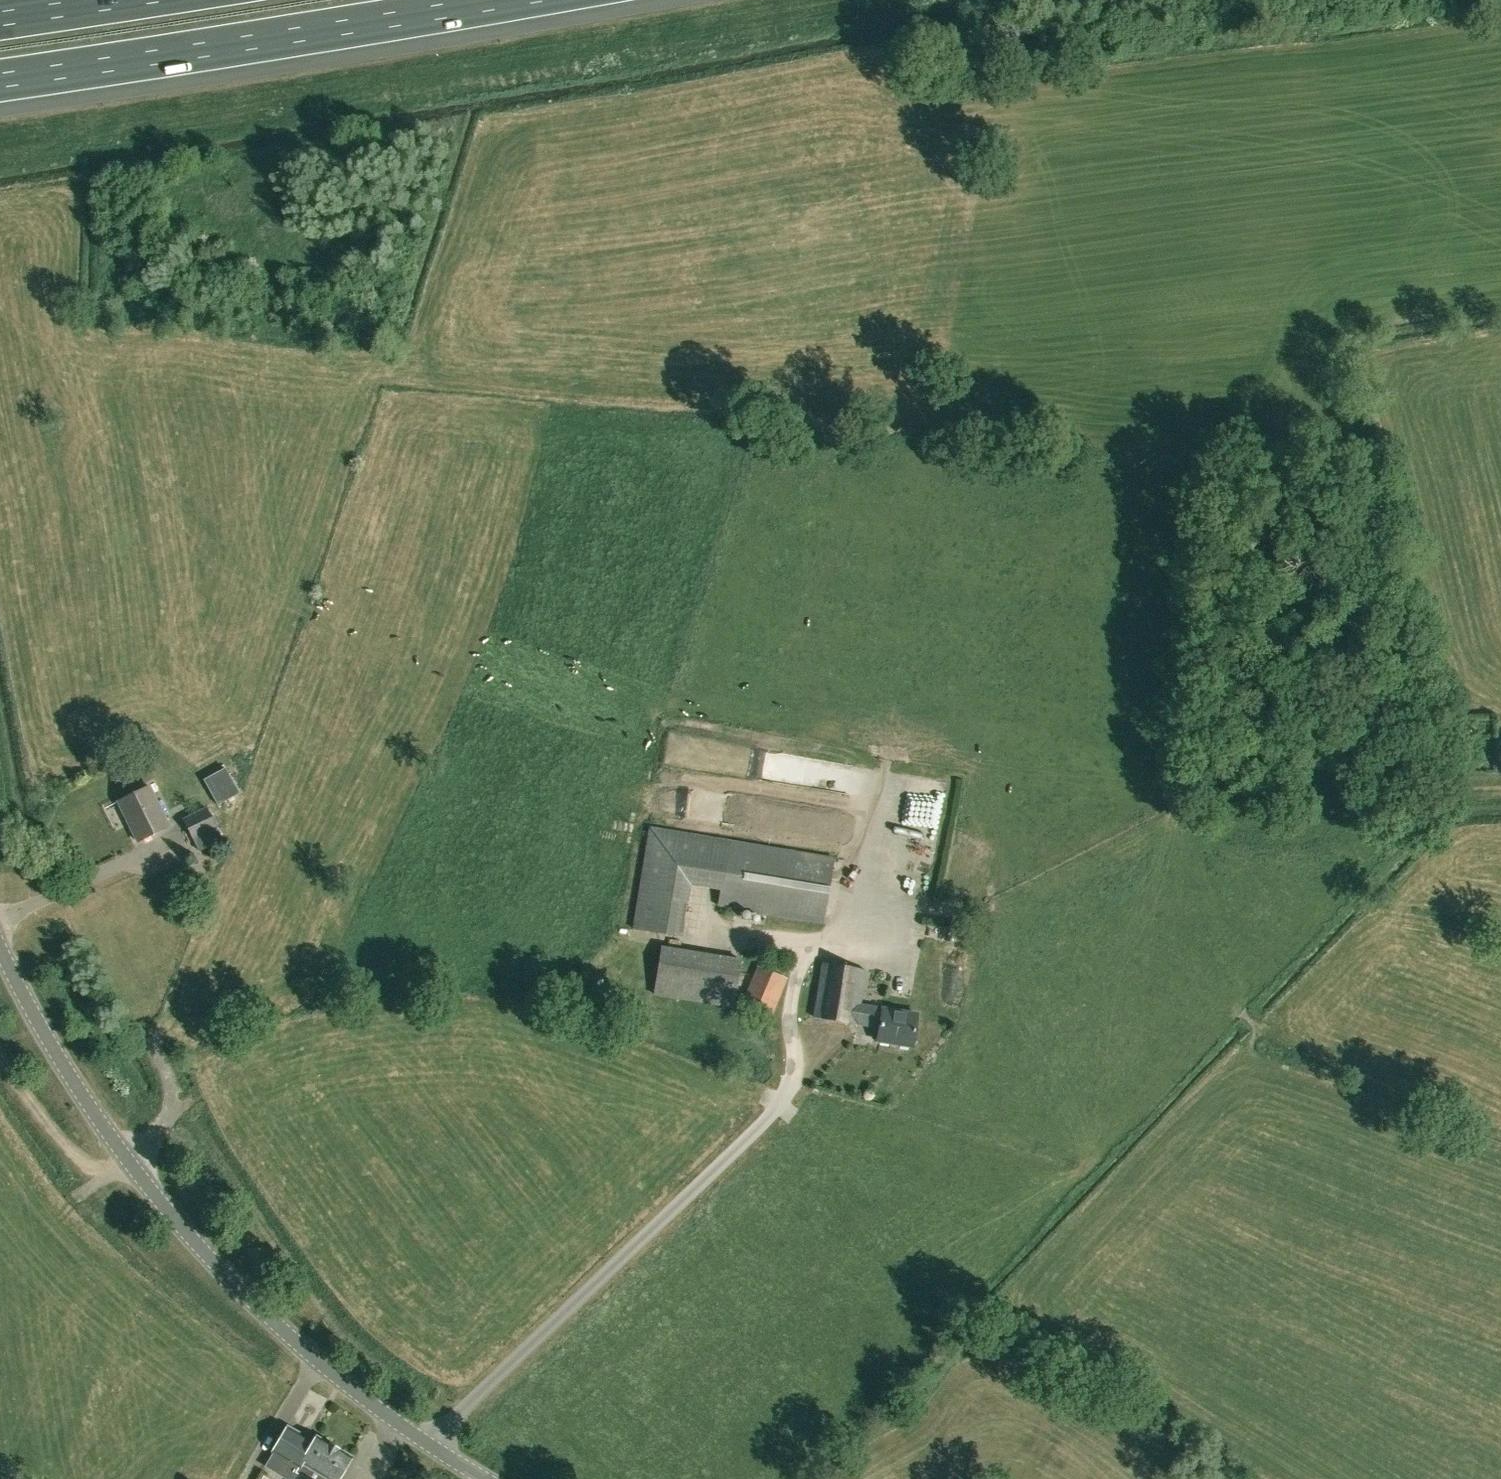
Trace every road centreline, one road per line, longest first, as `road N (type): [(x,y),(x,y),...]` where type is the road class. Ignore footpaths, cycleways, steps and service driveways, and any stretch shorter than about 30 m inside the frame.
road 1 (unclassified): [(487,1478),(348,1387),(220,1270),(138,1174),(0,941)]
road 2 (motorway): [(0,80),(505,0)]
road 3 (track): [(138,1174),(88,1167),(0,1051)]
road 4 (motorway): [(120,0),(0,18)]

